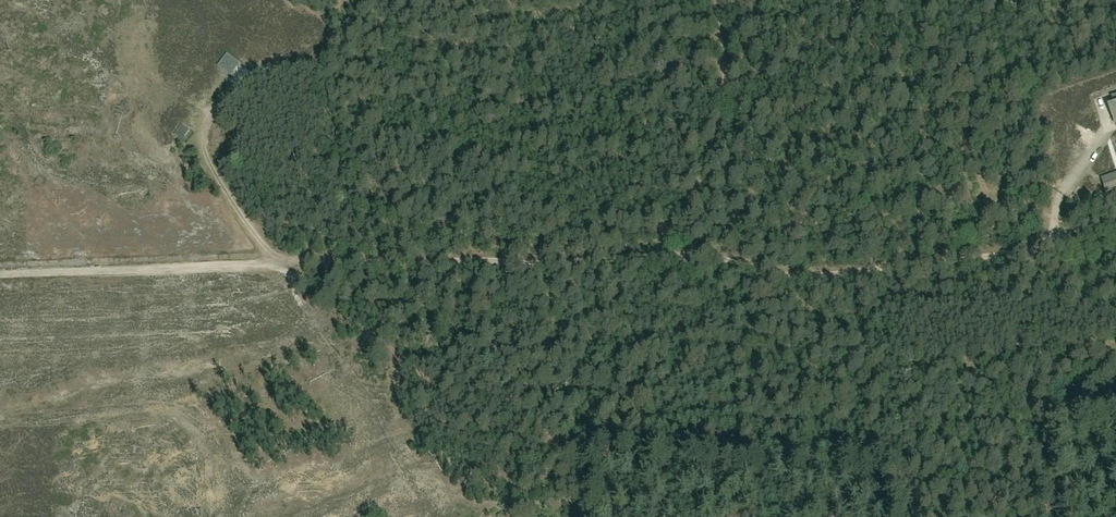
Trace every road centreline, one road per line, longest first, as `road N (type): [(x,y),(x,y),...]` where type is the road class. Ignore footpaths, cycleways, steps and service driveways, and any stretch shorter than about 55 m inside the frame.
road 1 (track): [(0,275),(363,261)]
road 2 (track): [(363,261),(693,256)]
road 3 (track): [(693,256),(691,213),(724,79),(717,0)]
road 4 (track): [(283,262),(205,157),(206,120),(244,66)]
road 5 (track): [(913,265),(836,275),(693,256)]
road 6 (track): [(1115,329),(930,366)]
road 7 (track): [(1105,130),(1057,202),(1056,237),(1067,244)]

